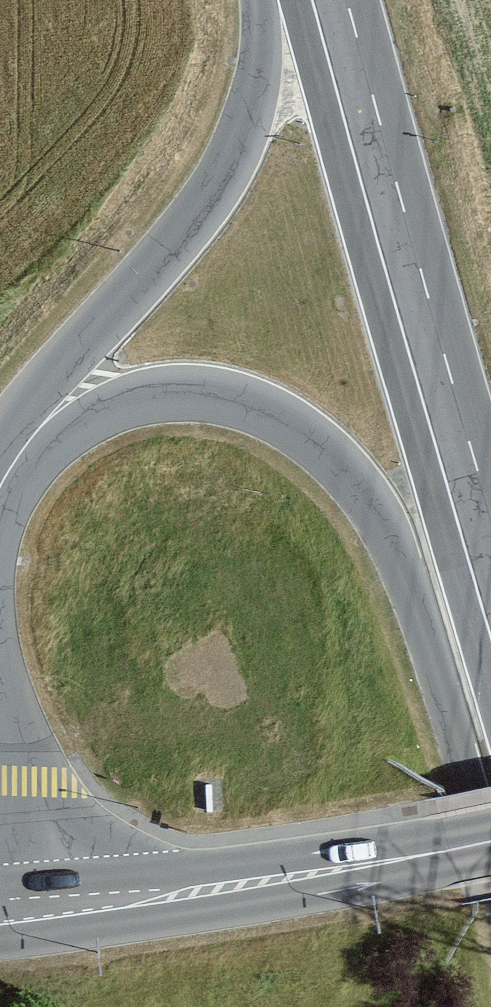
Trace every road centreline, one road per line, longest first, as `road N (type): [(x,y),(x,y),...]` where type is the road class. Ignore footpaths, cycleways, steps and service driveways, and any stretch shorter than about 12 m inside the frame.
road 1 (secondary): [(0,587),(12,535),(58,457),(139,404),(234,396),(324,453),(389,532),(490,865)]
road 2 (secondary): [(346,0),(490,541)]
road 3 (secondary): [(275,0),(261,77),(211,213),(0,447)]
road 4 (tertiary): [(490,846),(62,910)]
road 5 (secondary): [(62,910),(0,638)]

